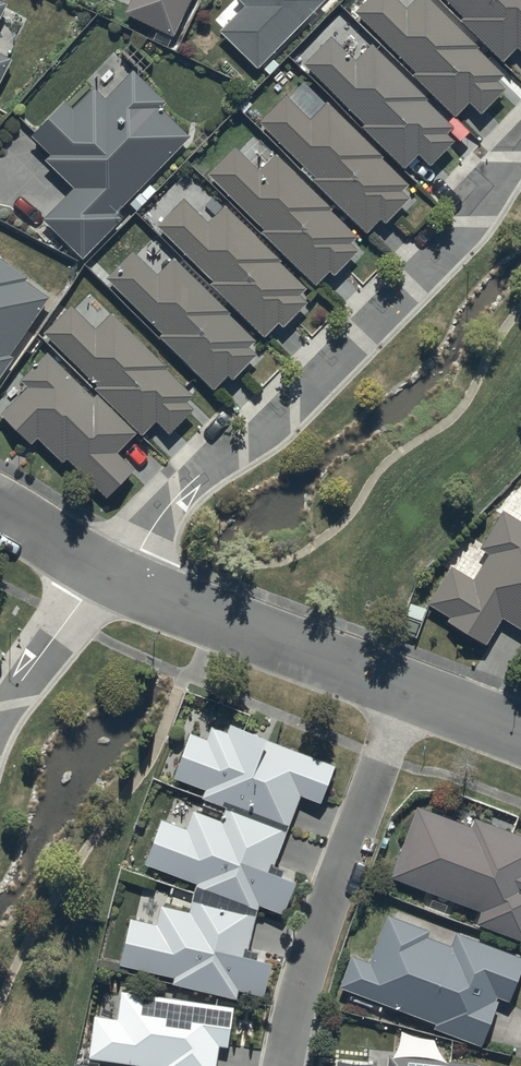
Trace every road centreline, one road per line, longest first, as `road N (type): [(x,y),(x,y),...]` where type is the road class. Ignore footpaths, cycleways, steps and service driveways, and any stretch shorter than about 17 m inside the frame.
road 1 (residential): [(112,578),(198,478),(289,412),(411,290),(473,222),(520,149)]
road 2 (residential): [(408,694),(316,942),(284,1065)]
road 3 (residential): [(408,694),(112,578)]
road 4 (residential): [(0,722),(63,630),(112,578)]
road 5 (residential): [(112,578),(0,509)]
road 6 (residential): [(520,737),(408,694)]

